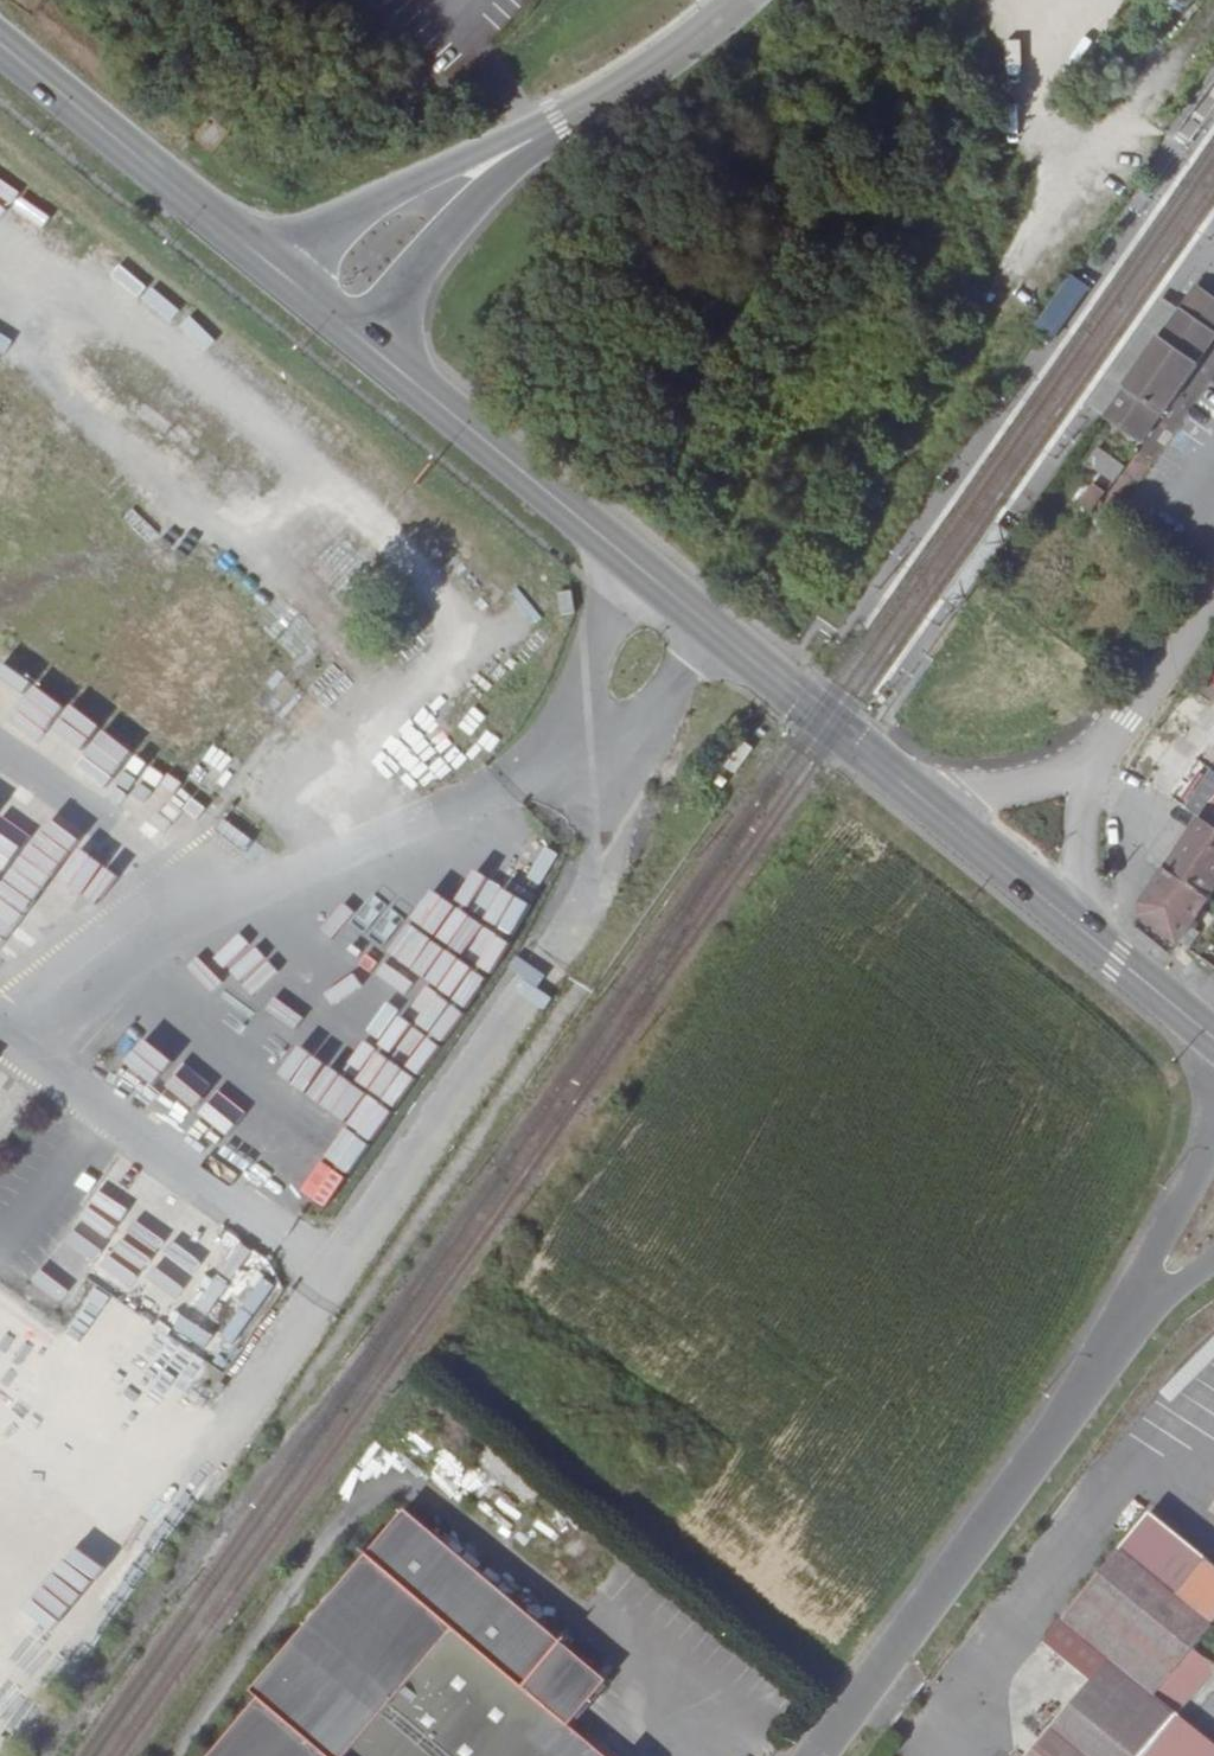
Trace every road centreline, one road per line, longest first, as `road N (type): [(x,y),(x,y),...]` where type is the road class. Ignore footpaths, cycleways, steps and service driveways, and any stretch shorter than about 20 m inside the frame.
road 1 (primary): [(1213,1039),(371,348)]
road 2 (unclassified): [(1131,1320),(823,1755)]
road 3 (primary): [(264,265),(0,46)]
road 4 (unclassified): [(523,142),(465,157),(383,195),(264,265)]
road 5 (unclassified): [(523,142),(644,77),(741,0)]
road 6 (unclassified): [(371,348),(434,248),(523,142)]
road 7 (unclassified): [(1213,1132),(1131,1320)]
road 8 (primary): [(371,348),(264,265)]

